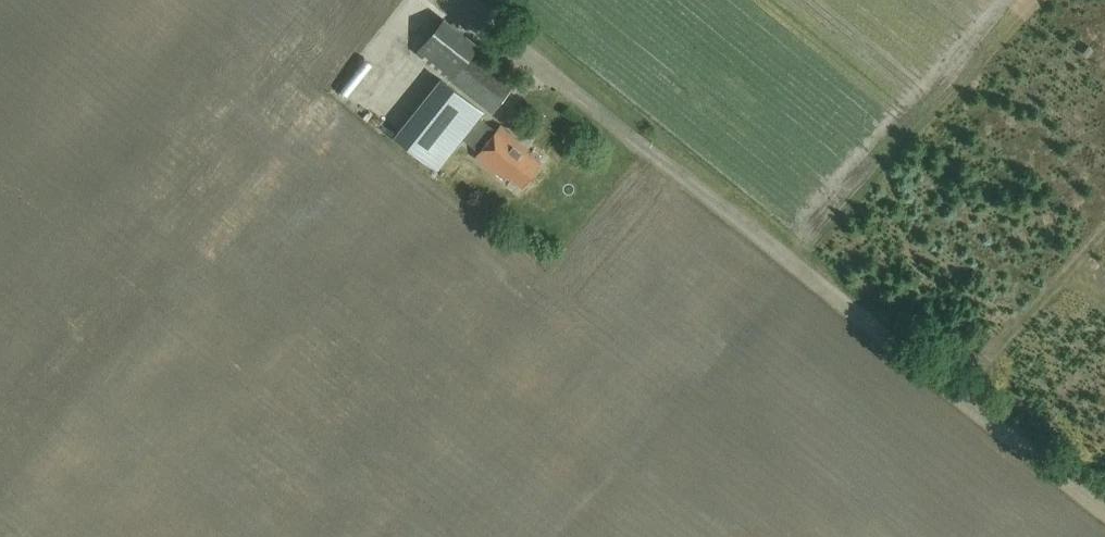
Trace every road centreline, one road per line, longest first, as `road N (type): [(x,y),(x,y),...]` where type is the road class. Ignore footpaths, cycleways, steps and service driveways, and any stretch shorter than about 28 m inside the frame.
road 1 (unclassified): [(1104,506),(455,0)]

